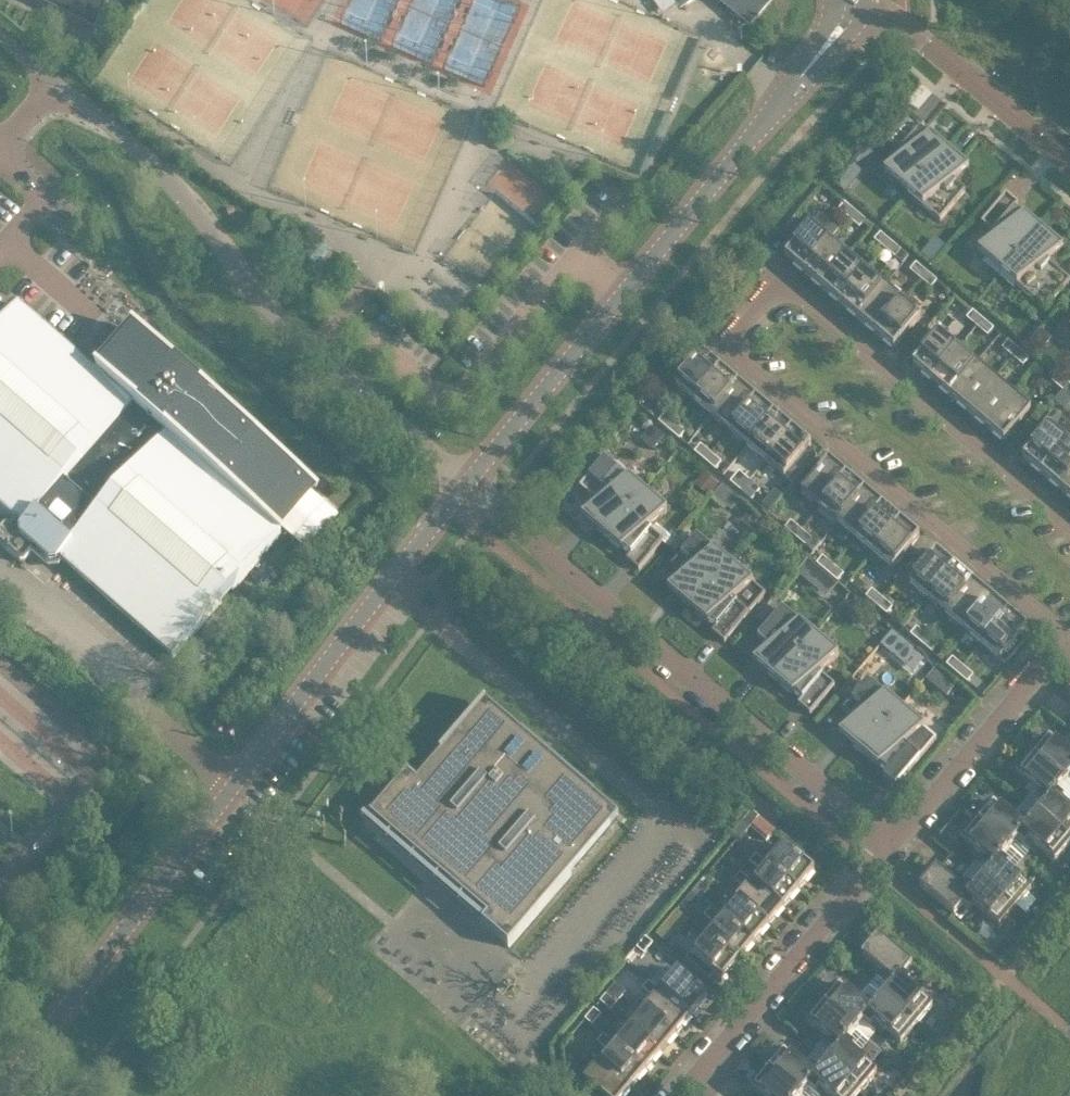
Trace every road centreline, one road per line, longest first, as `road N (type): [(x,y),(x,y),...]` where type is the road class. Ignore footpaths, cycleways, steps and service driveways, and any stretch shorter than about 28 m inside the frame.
road 1 (residential): [(1069,526),(799,297),(763,293),(734,329),(743,364),(1068,640)]
road 2 (tertiary): [(0,1076),(461,492)]
road 3 (unclassified): [(471,479),(270,307),(144,156),(0,34)]
road 4 (residential): [(886,845),(461,492)]
road 5 (tertiary): [(471,479),(809,62)]
road 6 (residential): [(679,1095),(886,845)]
road 7 (residential): [(886,845),(1068,640)]
road 8 (residential): [(1069,159),(917,34),(868,9)]

